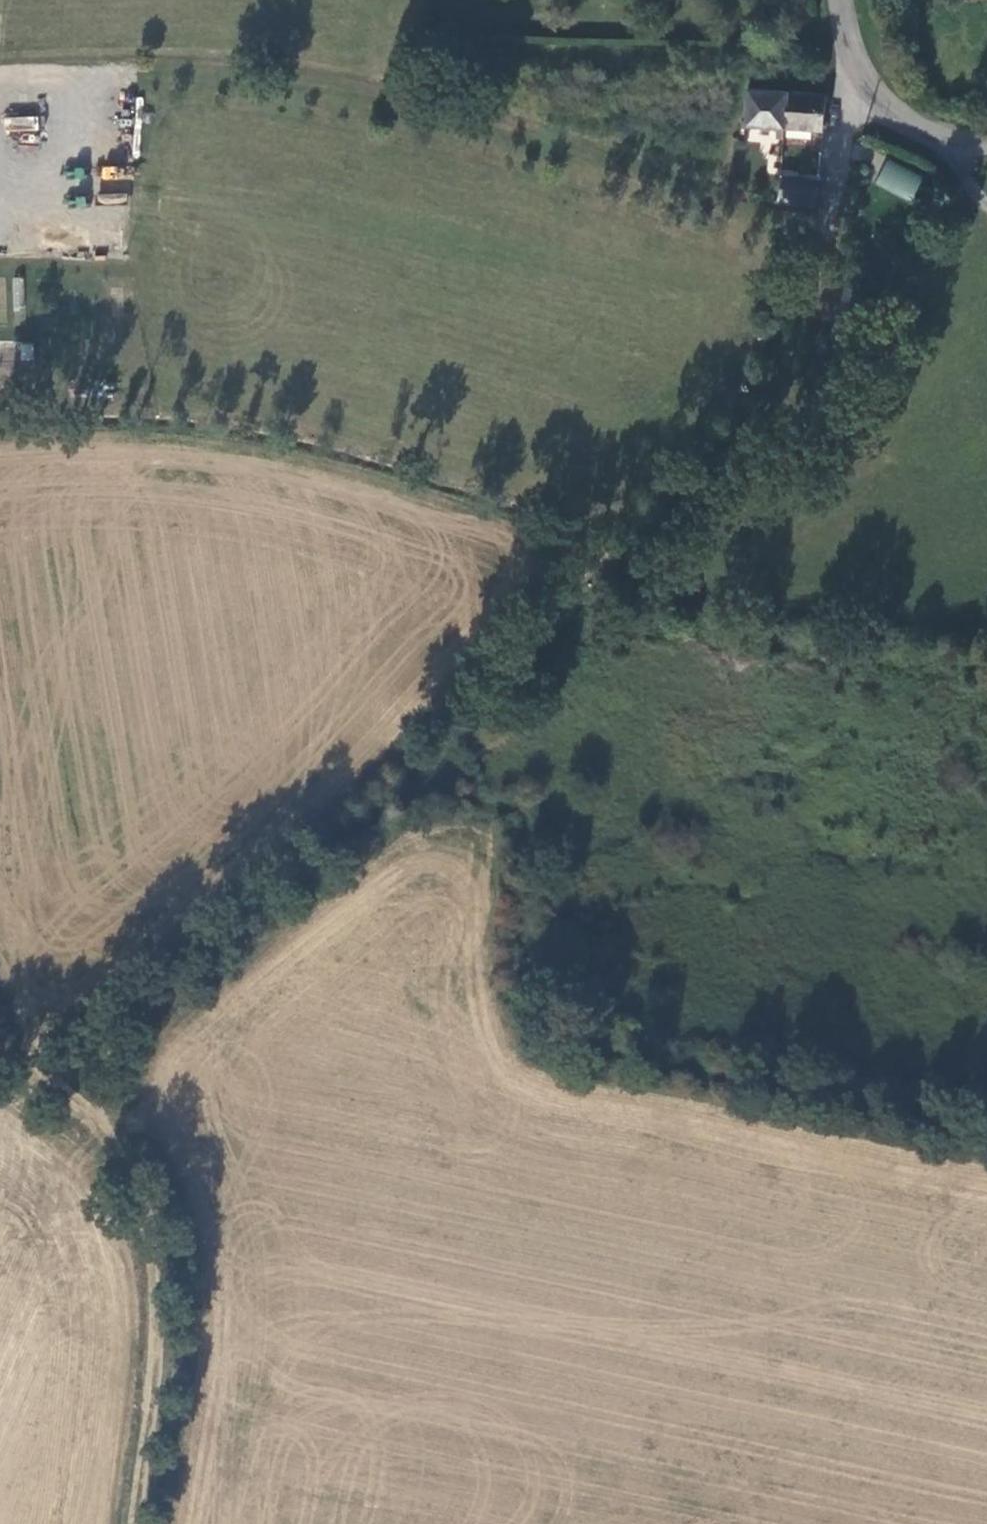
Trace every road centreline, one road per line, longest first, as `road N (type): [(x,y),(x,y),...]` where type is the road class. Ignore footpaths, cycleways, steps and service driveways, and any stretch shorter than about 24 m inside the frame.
road 1 (track): [(416,785),(732,443),(799,340),(832,231),(846,131),(867,91)]
road 2 (track): [(146,1523),(168,1332),(131,1164),(102,1089)]
road 3 (unclassified): [(841,0),(867,91),(912,126),(946,137),(986,137)]

